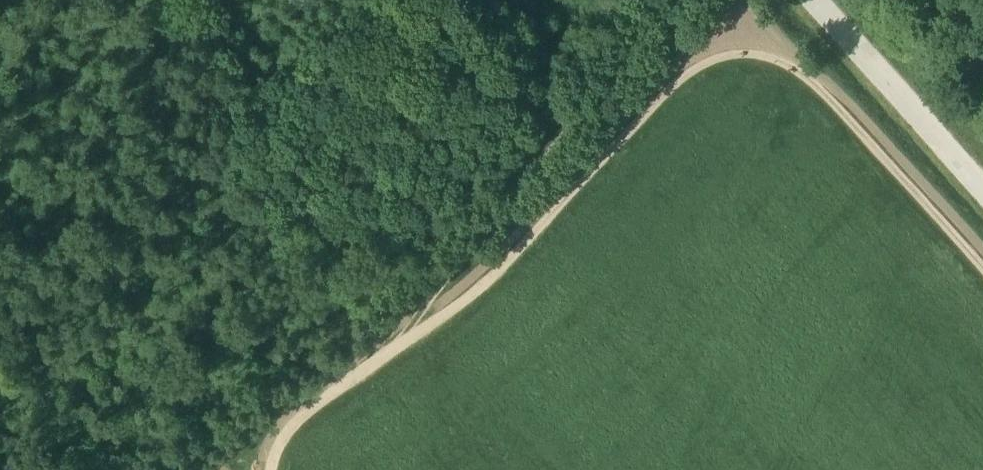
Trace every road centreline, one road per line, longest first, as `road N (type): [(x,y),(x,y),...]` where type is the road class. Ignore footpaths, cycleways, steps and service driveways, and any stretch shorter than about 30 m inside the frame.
road 1 (track): [(270,469),(285,424),(484,285),(680,75),(729,51),(776,54),(817,81),(982,260)]
road 2 (track): [(669,0),(386,353)]

